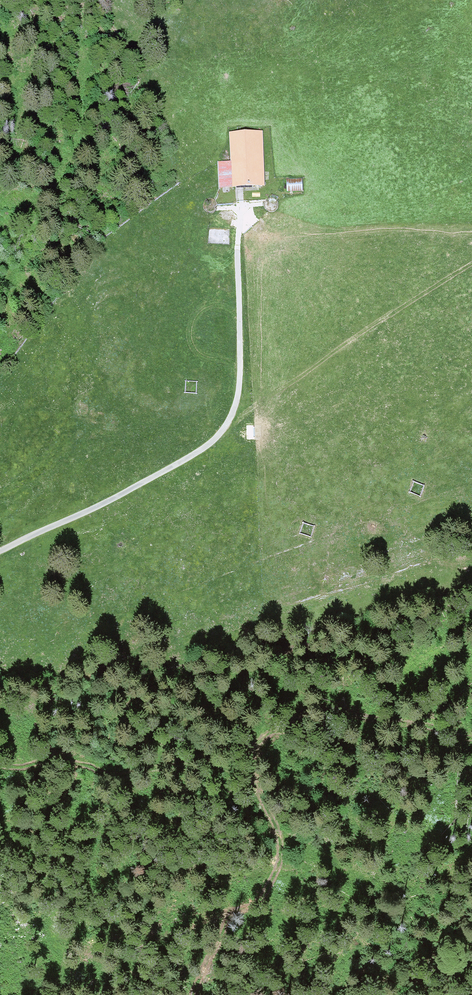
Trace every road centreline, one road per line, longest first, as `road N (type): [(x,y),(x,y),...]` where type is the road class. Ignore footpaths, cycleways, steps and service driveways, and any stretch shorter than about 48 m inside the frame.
road 1 (track): [(194,994),(226,918),(260,900),(280,859),(280,838),(253,774),(255,752),(269,732),(309,711),(471,736)]
road 2 (unclassified): [(0,550),(204,448),(225,427),(238,393)]
road 3 (track): [(238,393),(239,213)]

